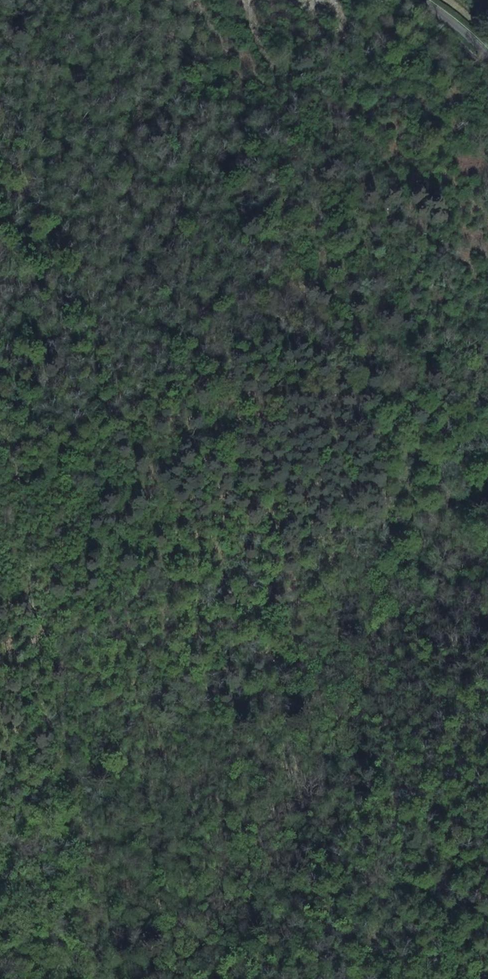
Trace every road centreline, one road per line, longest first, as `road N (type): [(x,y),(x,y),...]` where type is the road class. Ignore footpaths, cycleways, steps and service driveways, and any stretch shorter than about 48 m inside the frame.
road 1 (track): [(81,978),(87,883),(40,698),(35,576),(14,473),(0,446)]

